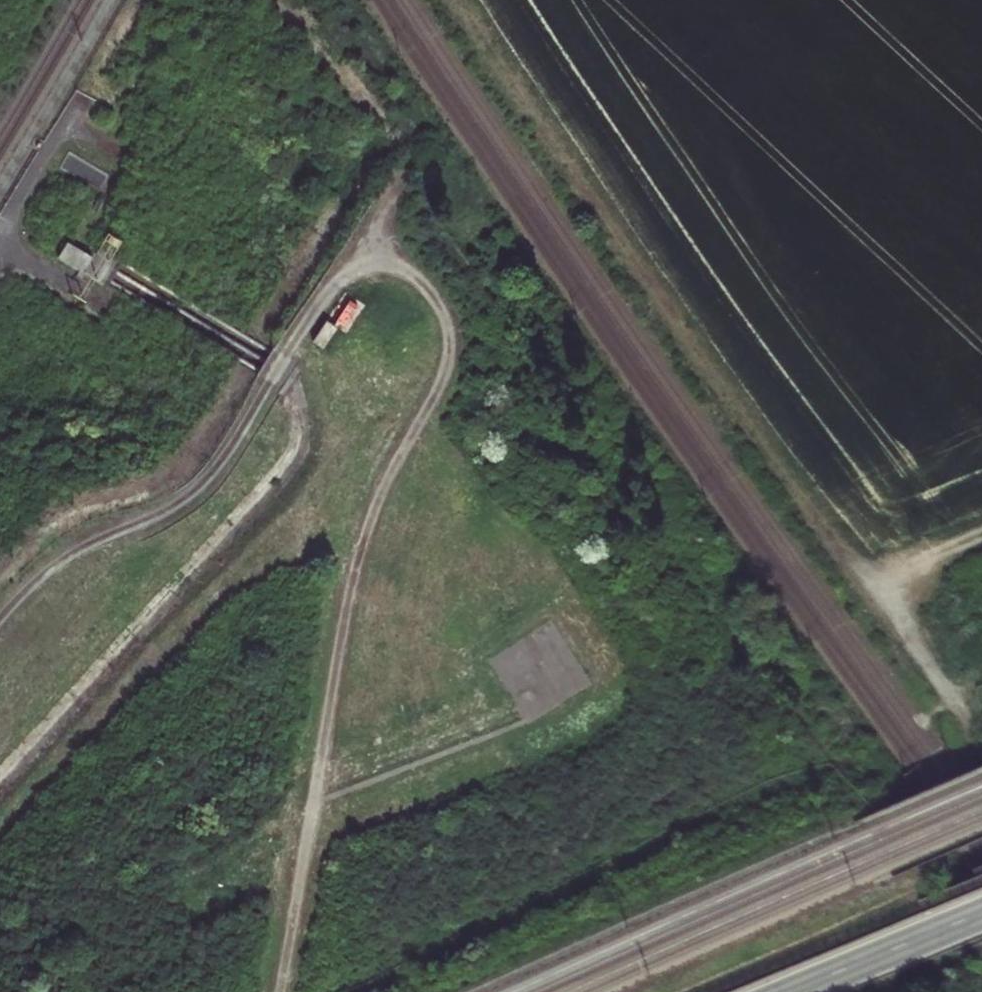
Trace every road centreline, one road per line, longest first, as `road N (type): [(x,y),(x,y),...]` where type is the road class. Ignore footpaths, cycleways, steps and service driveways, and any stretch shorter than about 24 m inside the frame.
road 1 (secondary): [(981,913),(791,991)]

